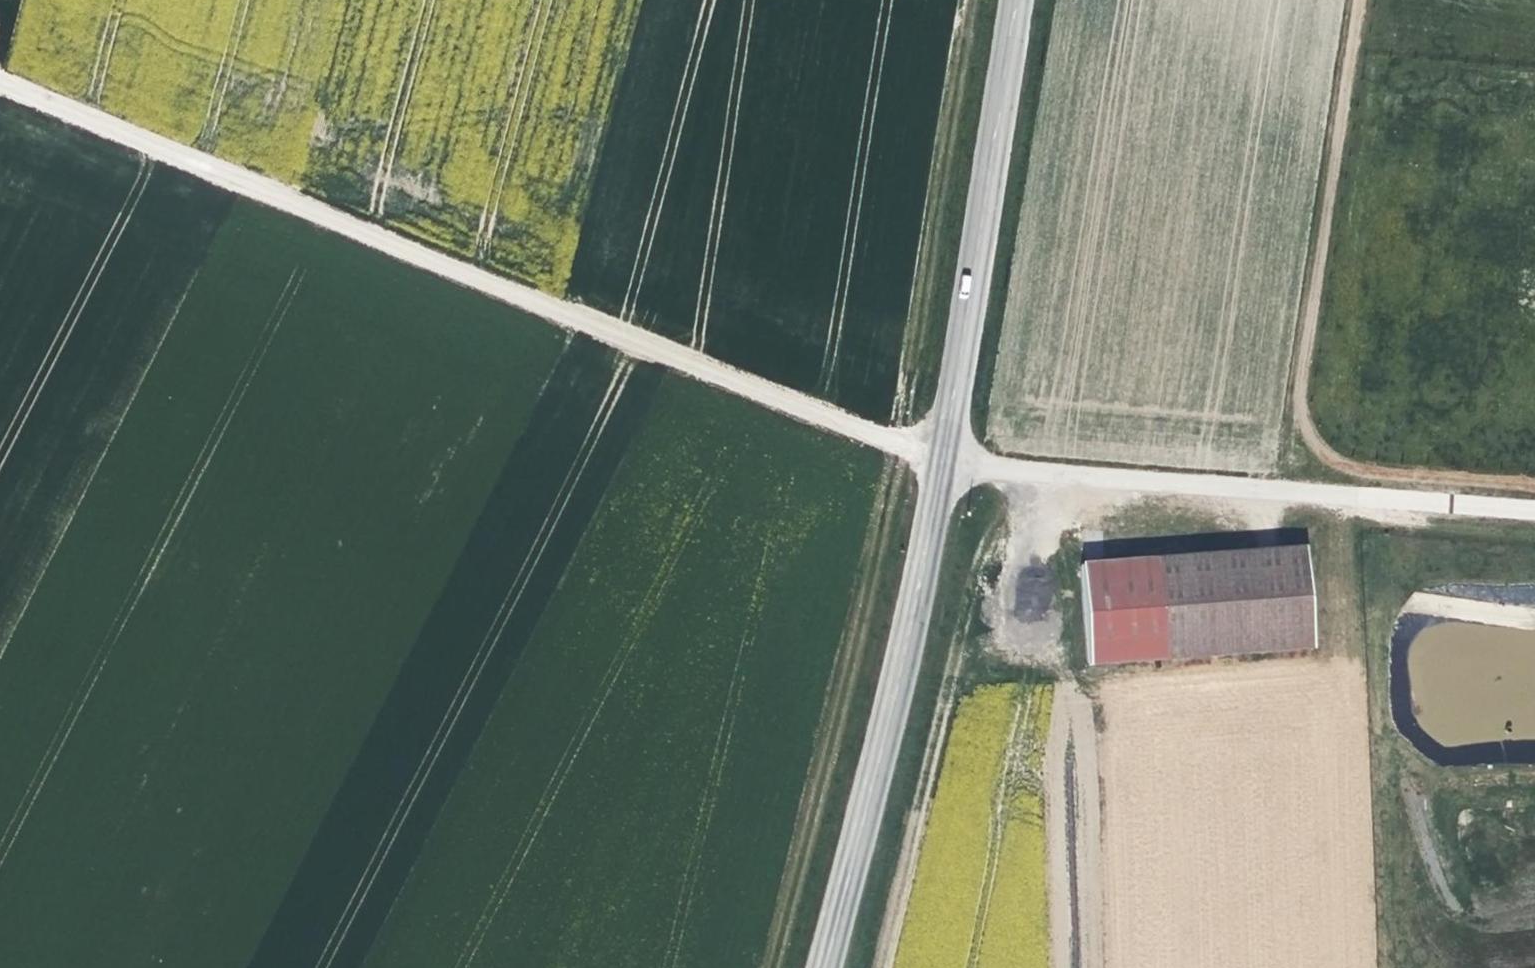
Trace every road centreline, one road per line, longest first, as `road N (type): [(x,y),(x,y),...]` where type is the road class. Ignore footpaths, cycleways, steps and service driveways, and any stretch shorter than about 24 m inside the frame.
road 1 (track): [(940,451),(746,389),(0,78)]
road 2 (unclassified): [(940,451),(1068,471),(1534,513)]
road 3 (tertiary): [(819,967),(940,451)]
road 4 (tertiary): [(940,451),(1009,0)]

